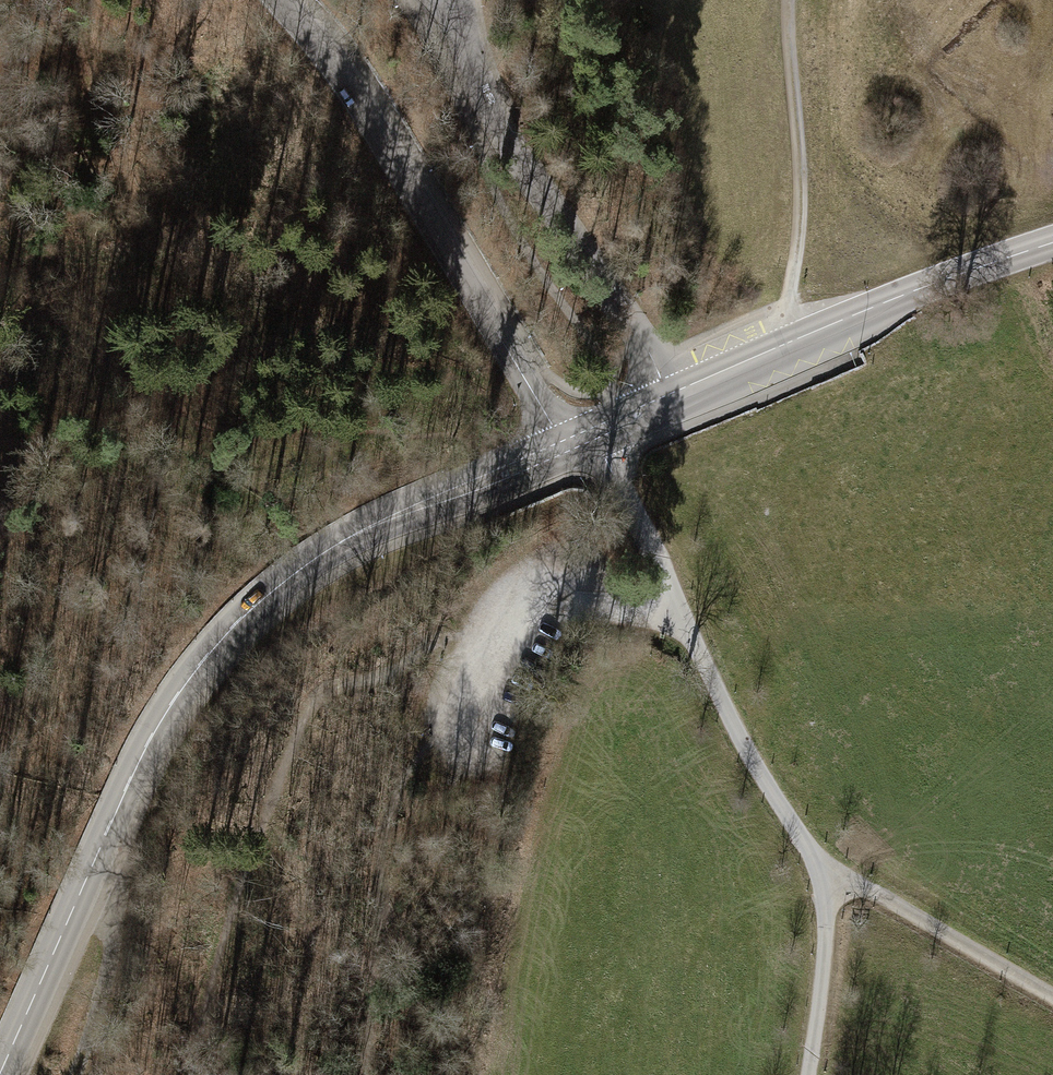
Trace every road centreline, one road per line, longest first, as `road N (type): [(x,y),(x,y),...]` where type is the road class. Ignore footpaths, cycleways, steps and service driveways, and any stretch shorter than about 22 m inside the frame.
road 1 (tertiary): [(0,1073),(150,738),(205,656),(283,582),(344,541),(563,447)]
road 2 (unclassified): [(594,434),(745,744),(825,883),(808,1074)]
road 3 (tertiary): [(280,0),(361,100),(563,447)]
road 4 (residential): [(668,398),(647,349),(495,120),(471,64),(459,0)]
road 5 (tertiary): [(668,398),(805,335),(1052,243)]
road 6 (track): [(789,300),(801,221),(791,0)]
road 7 (track): [(825,883),(872,892),(1052,997)]
road 8 (track): [(72,1074),(111,957),(118,896),(92,866)]

